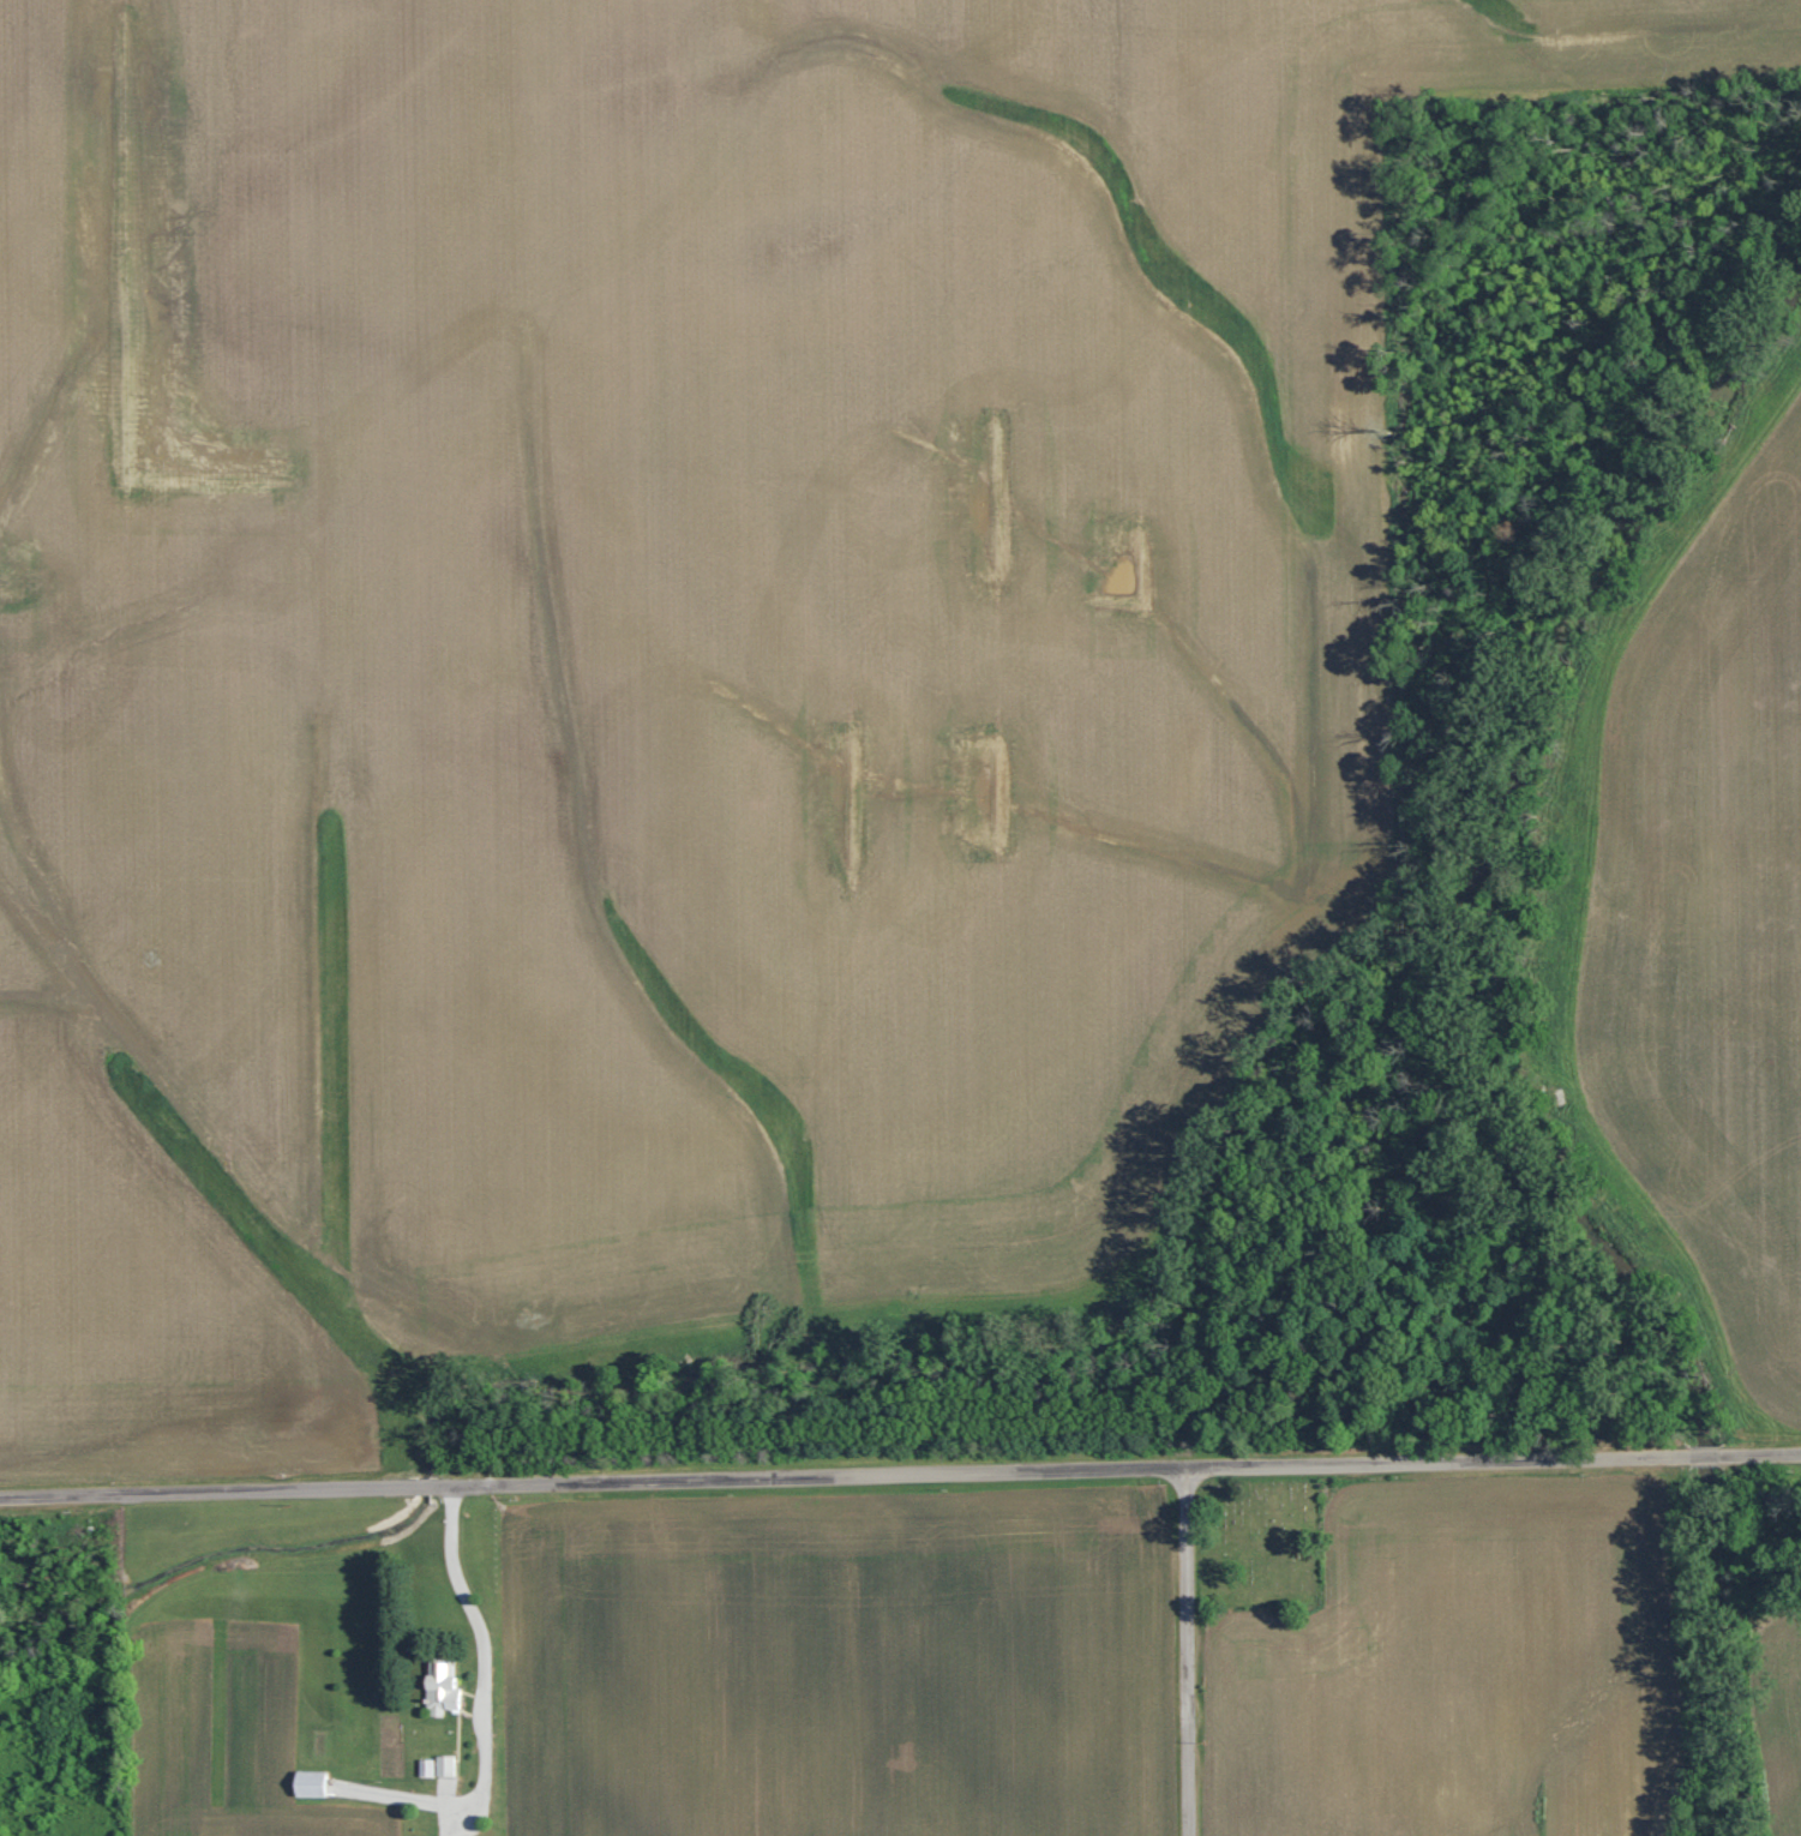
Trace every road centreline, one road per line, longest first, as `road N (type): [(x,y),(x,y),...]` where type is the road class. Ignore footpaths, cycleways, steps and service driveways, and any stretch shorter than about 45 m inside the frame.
road 1 (residential): [(0,1494),(1800,1451)]
road 2 (residential): [(1188,1835),(1183,1464)]

